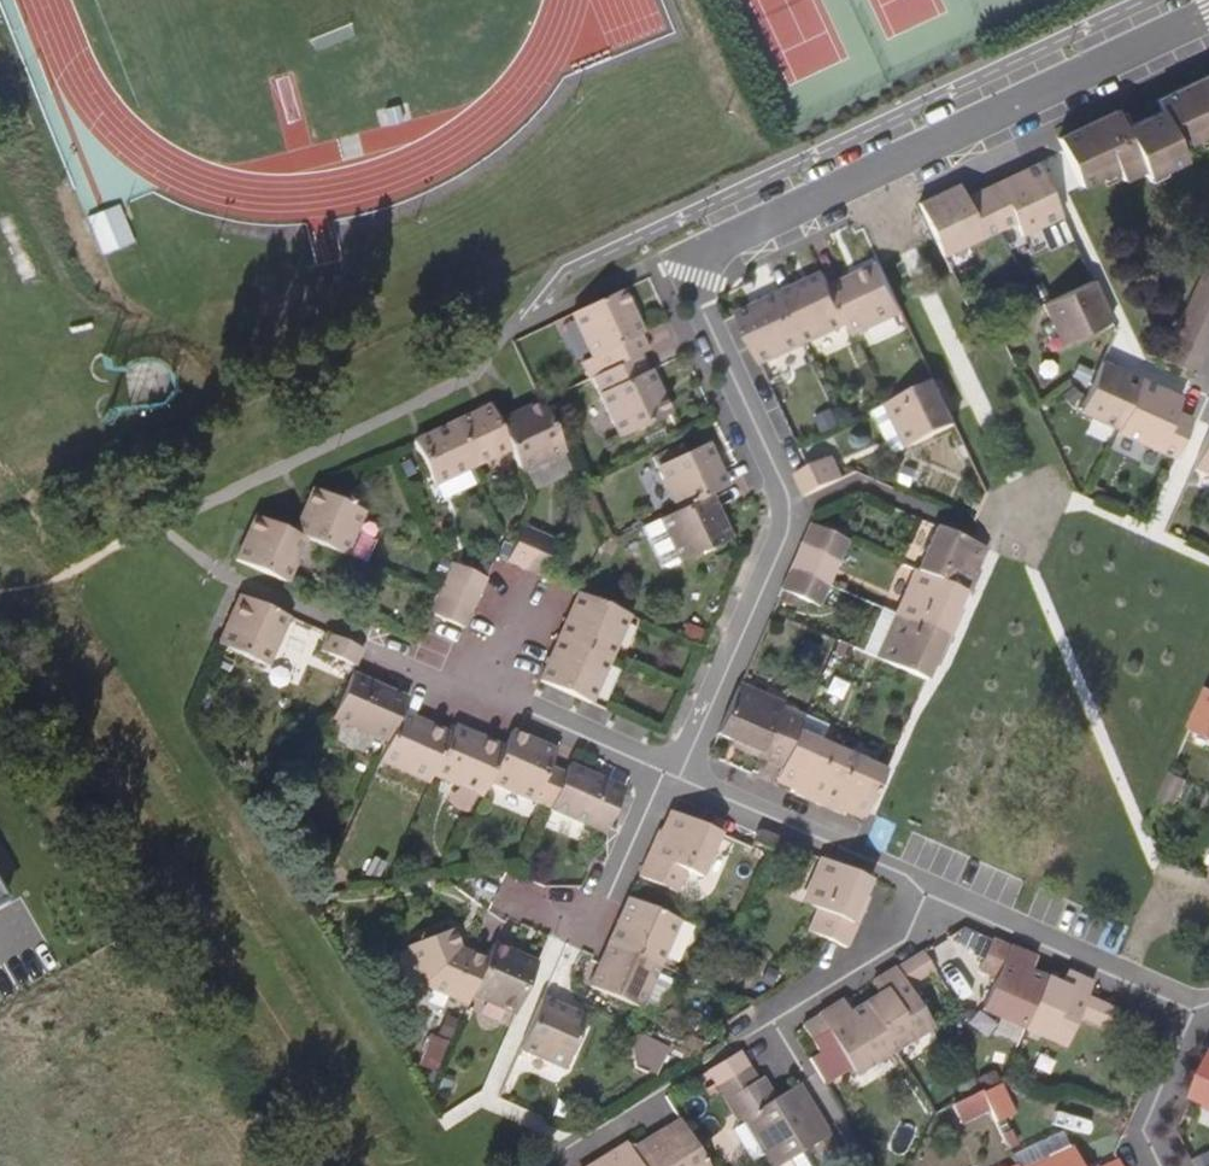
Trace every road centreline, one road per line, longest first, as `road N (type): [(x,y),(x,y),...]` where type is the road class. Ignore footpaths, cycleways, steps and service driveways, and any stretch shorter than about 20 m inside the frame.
road 1 (residential): [(1208,16),(704,254),(690,272),(691,300),(783,514),(779,542),(676,781)]
road 2 (residential): [(1196,1011),(923,890)]
road 3 (residential): [(676,781),(646,797),(583,935),(494,899)]
road 4 (residential): [(923,890),(676,781)]
road 5 (residential): [(767,1015),(558,1150)]
road 6 (residential): [(676,781),(479,694)]
road 7 (residential): [(923,890),(902,938),(767,1015)]
road 8 (residential): [(767,1015),(859,1165)]
road 9 (residential): [(1196,1011),(1146,1120),(1166,1165)]

